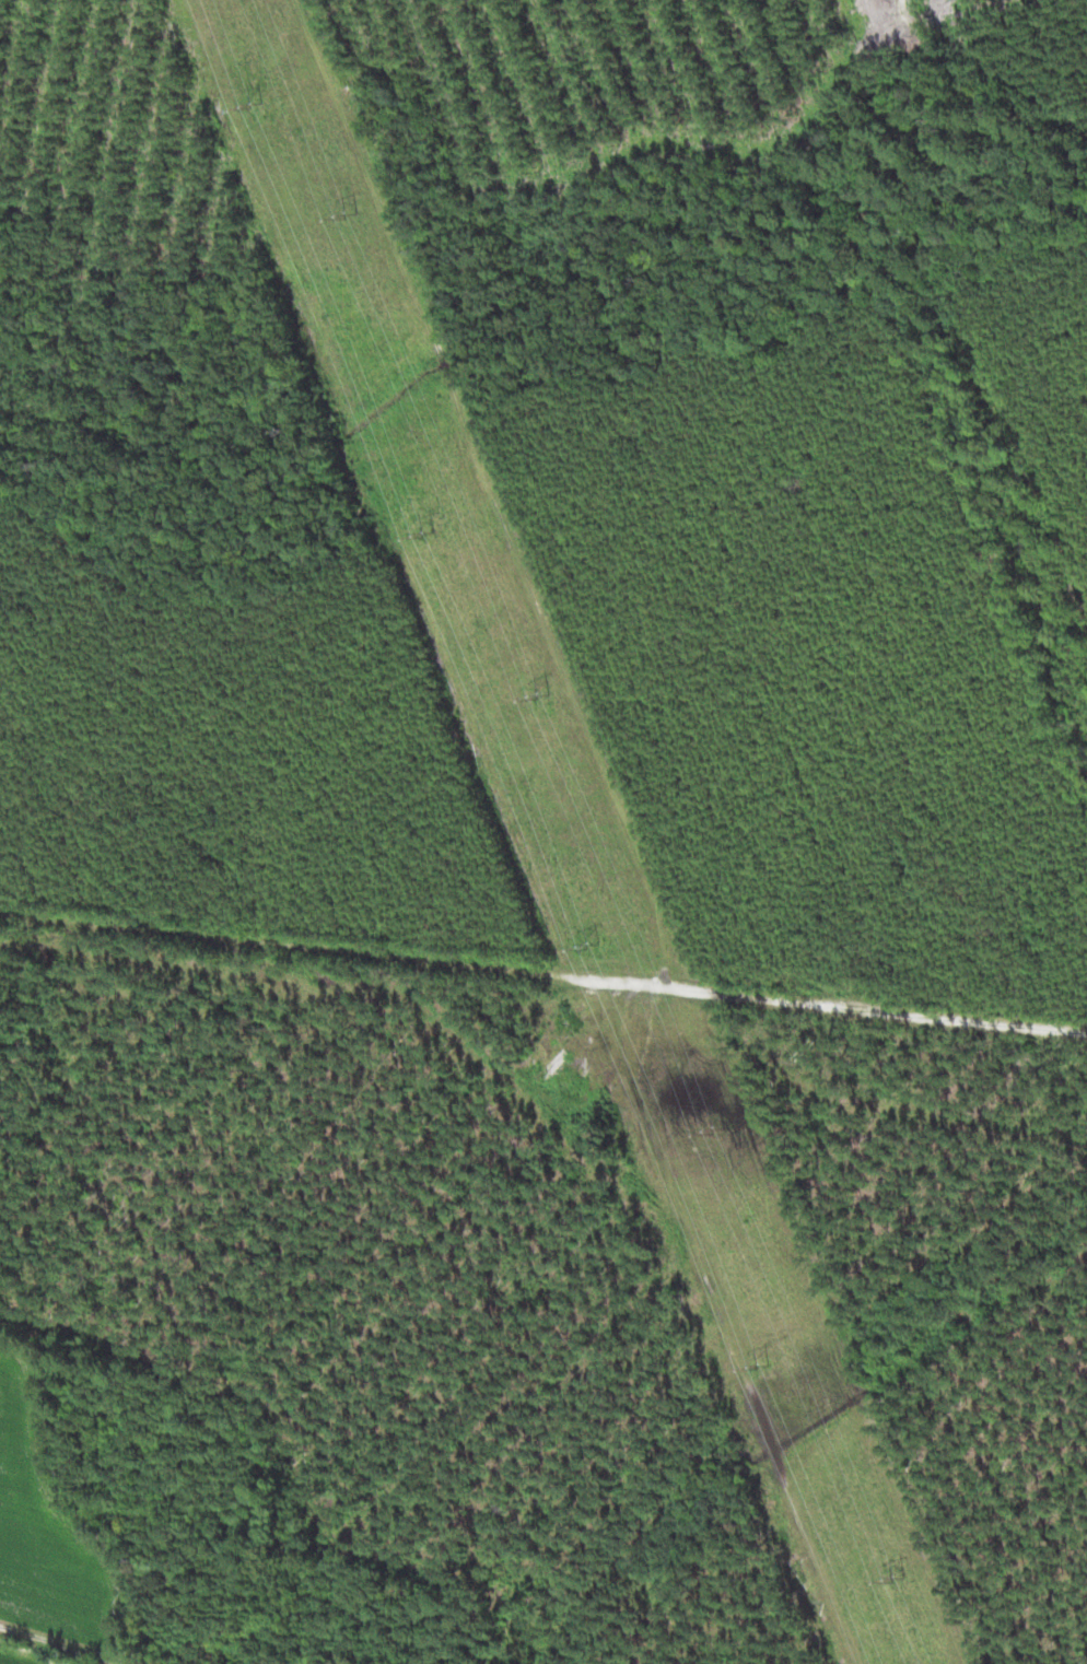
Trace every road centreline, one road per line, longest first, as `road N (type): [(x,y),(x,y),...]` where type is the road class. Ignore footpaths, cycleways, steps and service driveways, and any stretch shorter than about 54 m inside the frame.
road 1 (residential): [(1086,1039),(0,911)]

